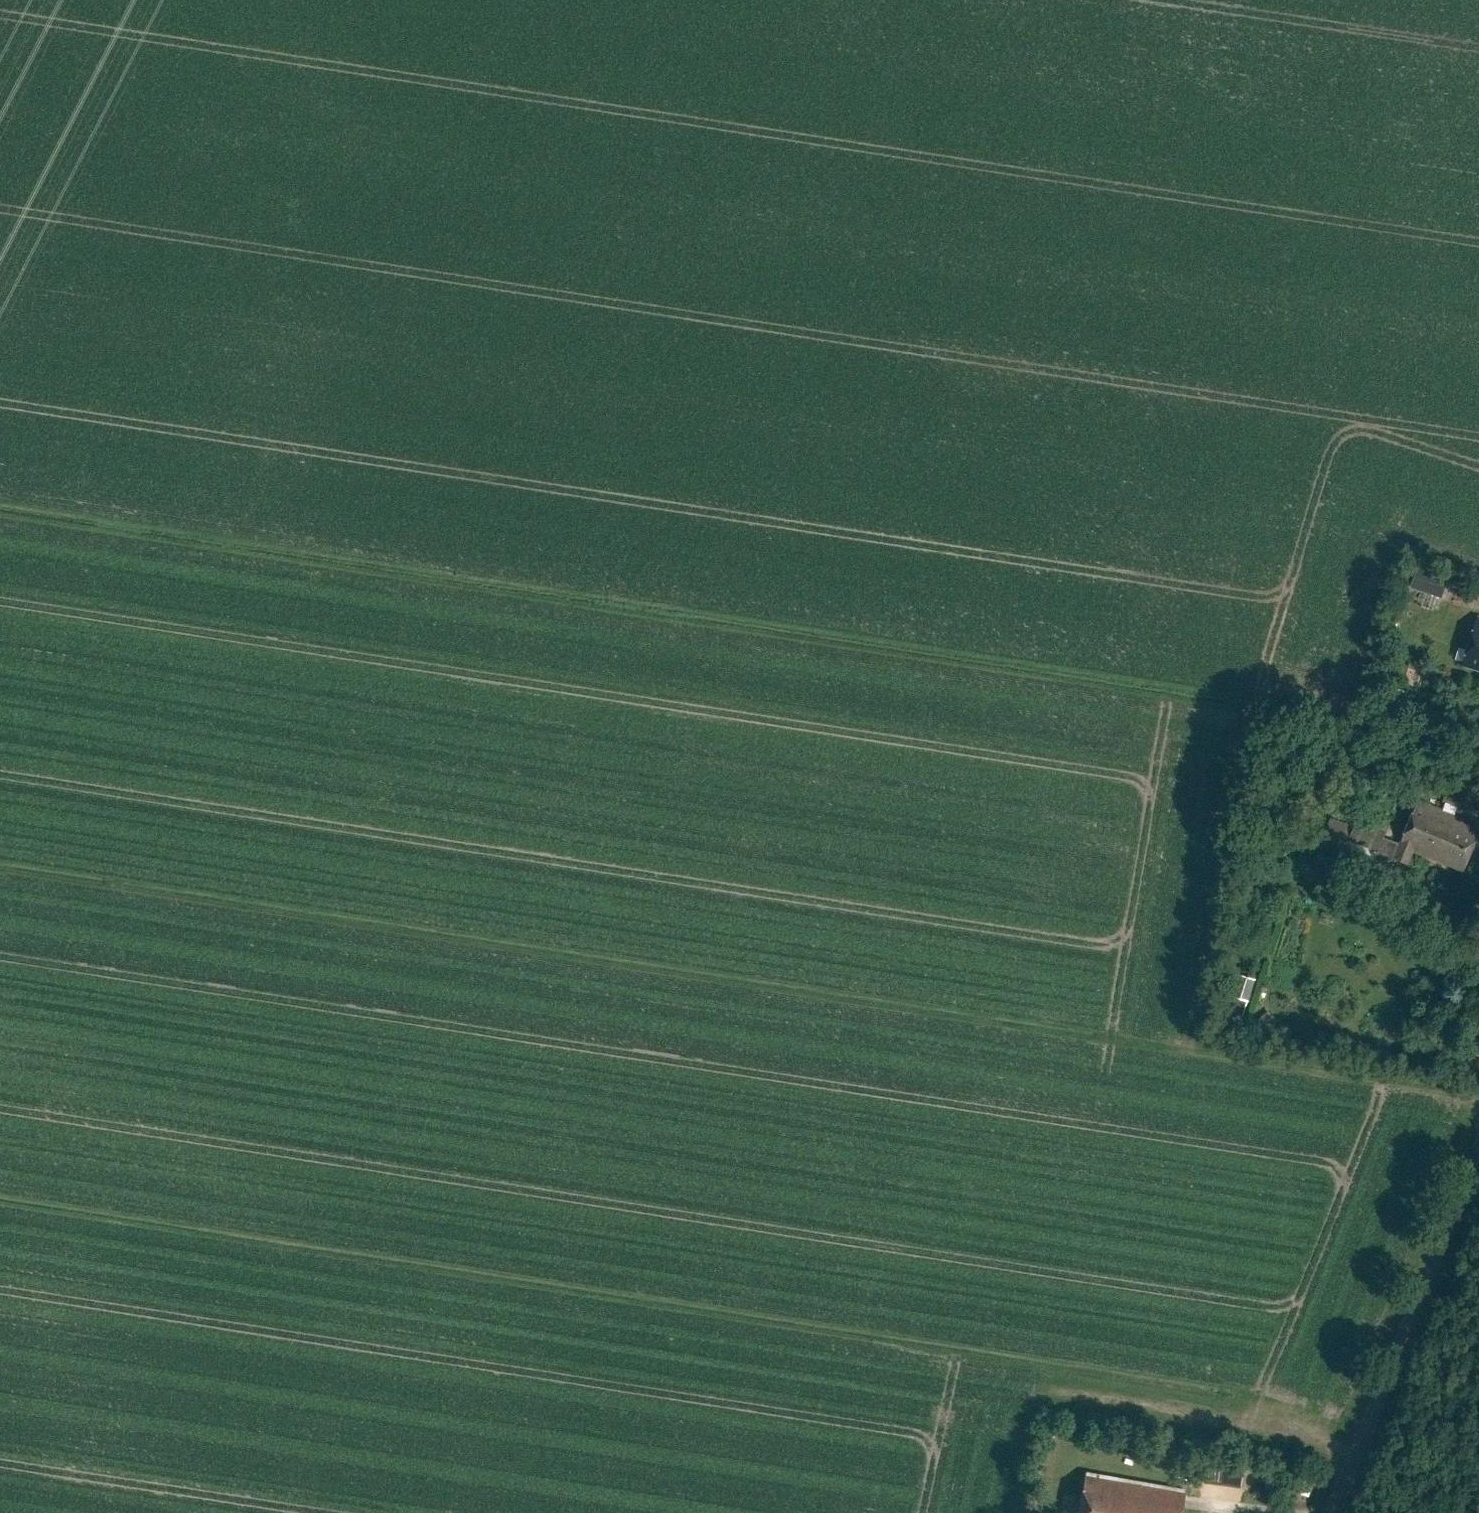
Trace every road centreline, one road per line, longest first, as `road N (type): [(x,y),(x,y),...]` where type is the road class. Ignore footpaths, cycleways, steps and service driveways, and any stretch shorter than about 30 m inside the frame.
road 1 (unclassified): [(1334,1512),(1478,1152)]

